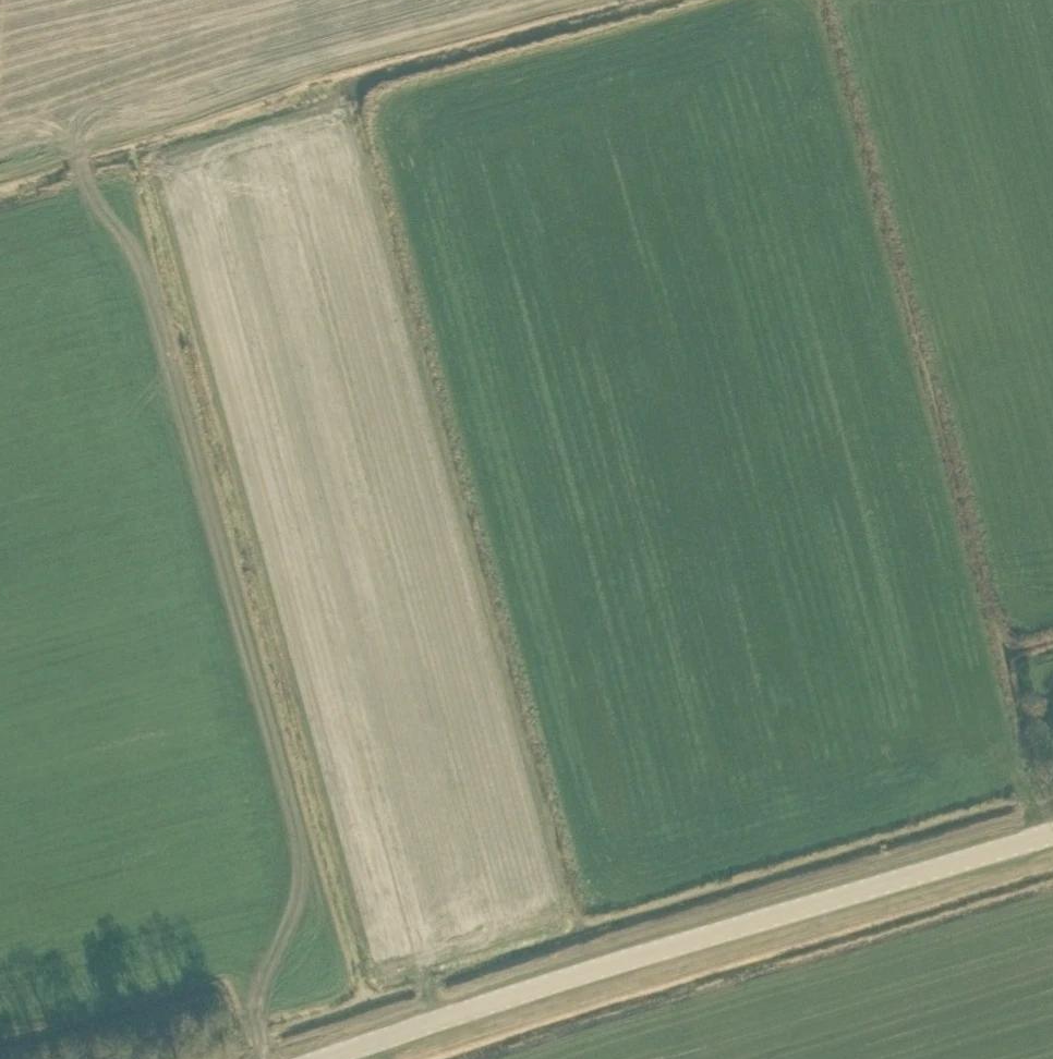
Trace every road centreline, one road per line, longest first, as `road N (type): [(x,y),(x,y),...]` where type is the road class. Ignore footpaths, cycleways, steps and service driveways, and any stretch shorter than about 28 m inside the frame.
road 1 (tertiary): [(319,1058),(1052,833)]

